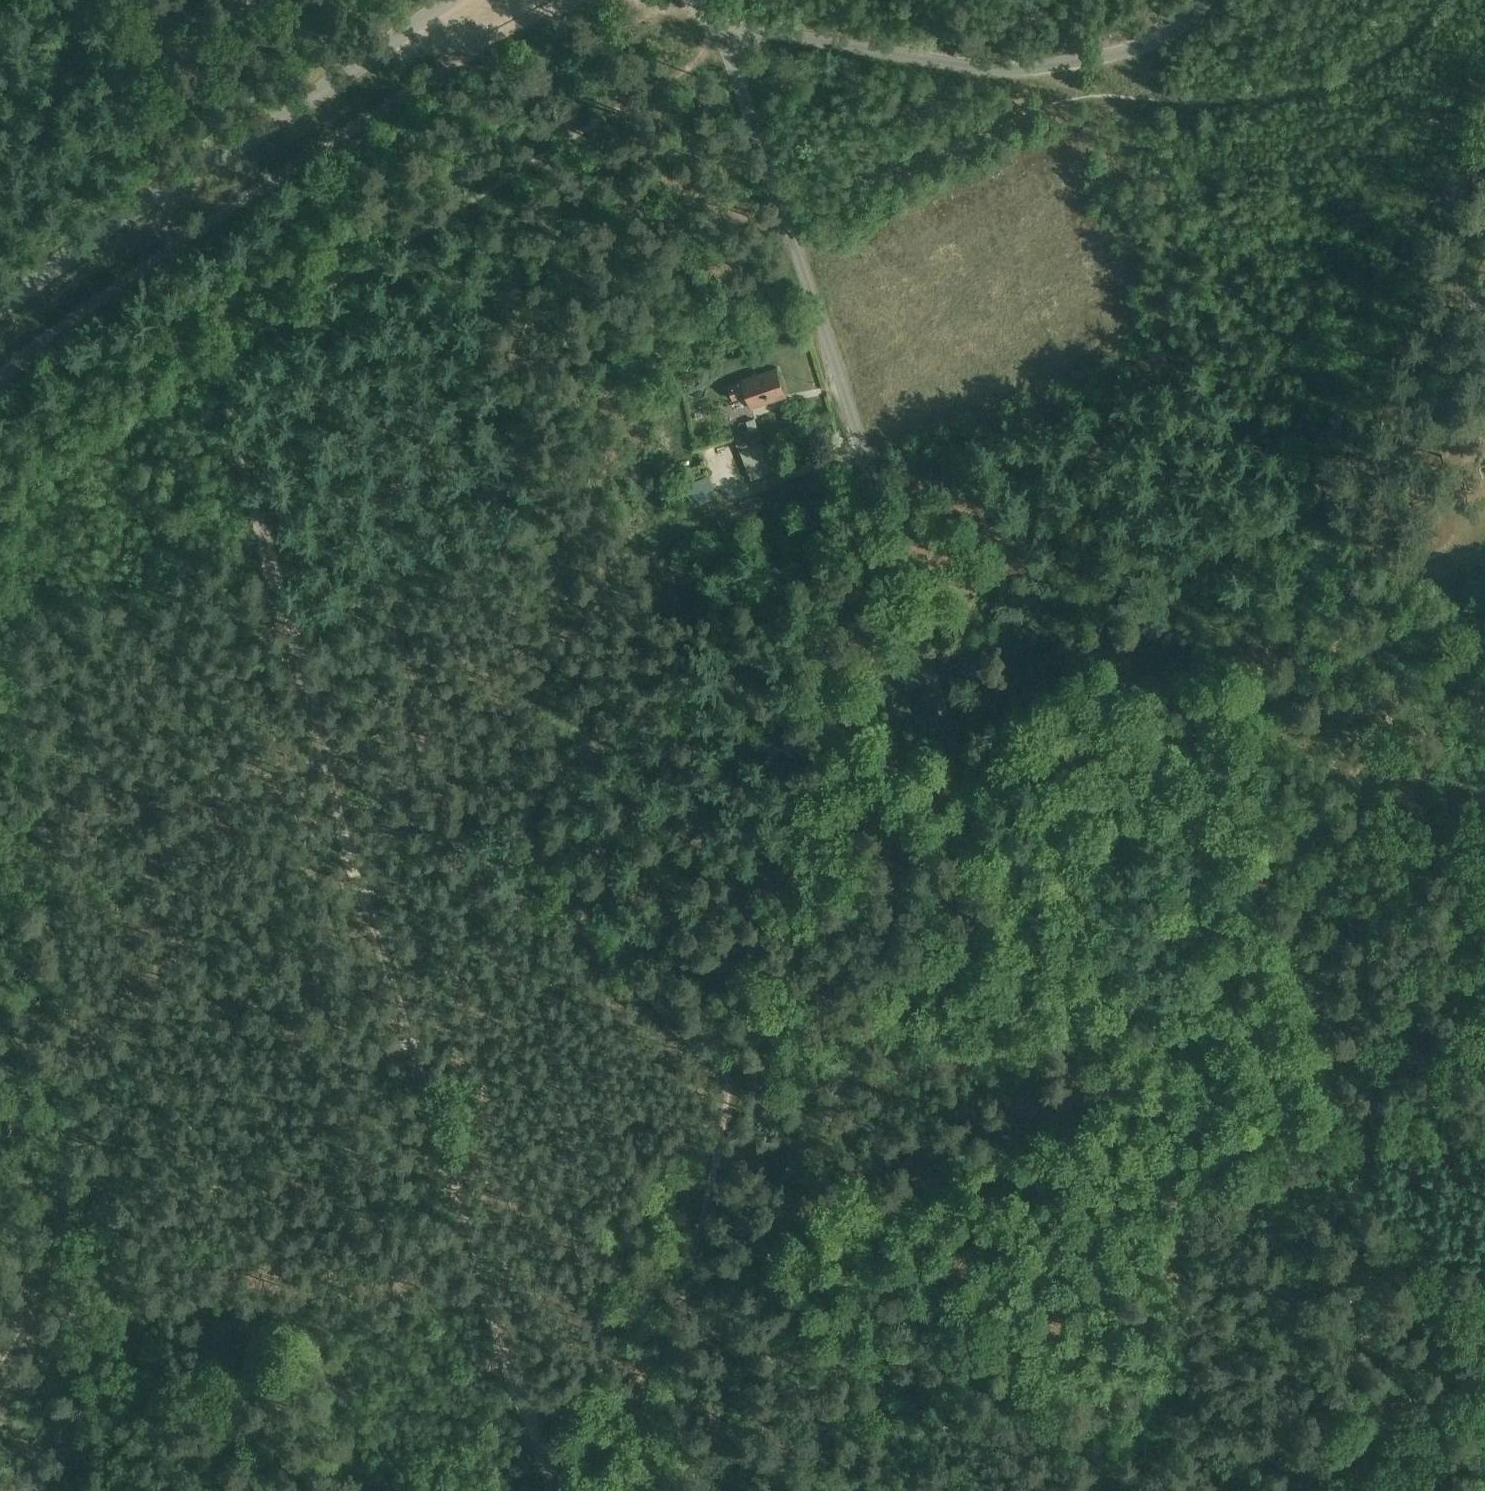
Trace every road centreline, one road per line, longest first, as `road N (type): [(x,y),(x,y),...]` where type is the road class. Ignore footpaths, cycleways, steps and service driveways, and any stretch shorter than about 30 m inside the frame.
road 1 (unclassified): [(725,35),(885,518),(945,730),(1004,871),(1064,968),(1119,1016),(1227,1083),(1284,1110),(1320,1117),(1356,1105),(1444,1026),(1484,1001)]
road 2 (track): [(0,958),(41,1170),(148,1490)]
road 3 (unclassified): [(0,307),(88,237),(300,107),(452,0)]
road 4 (unclassified): [(1206,0),(1148,46),(1042,66),(953,65),(749,31),(725,35)]

